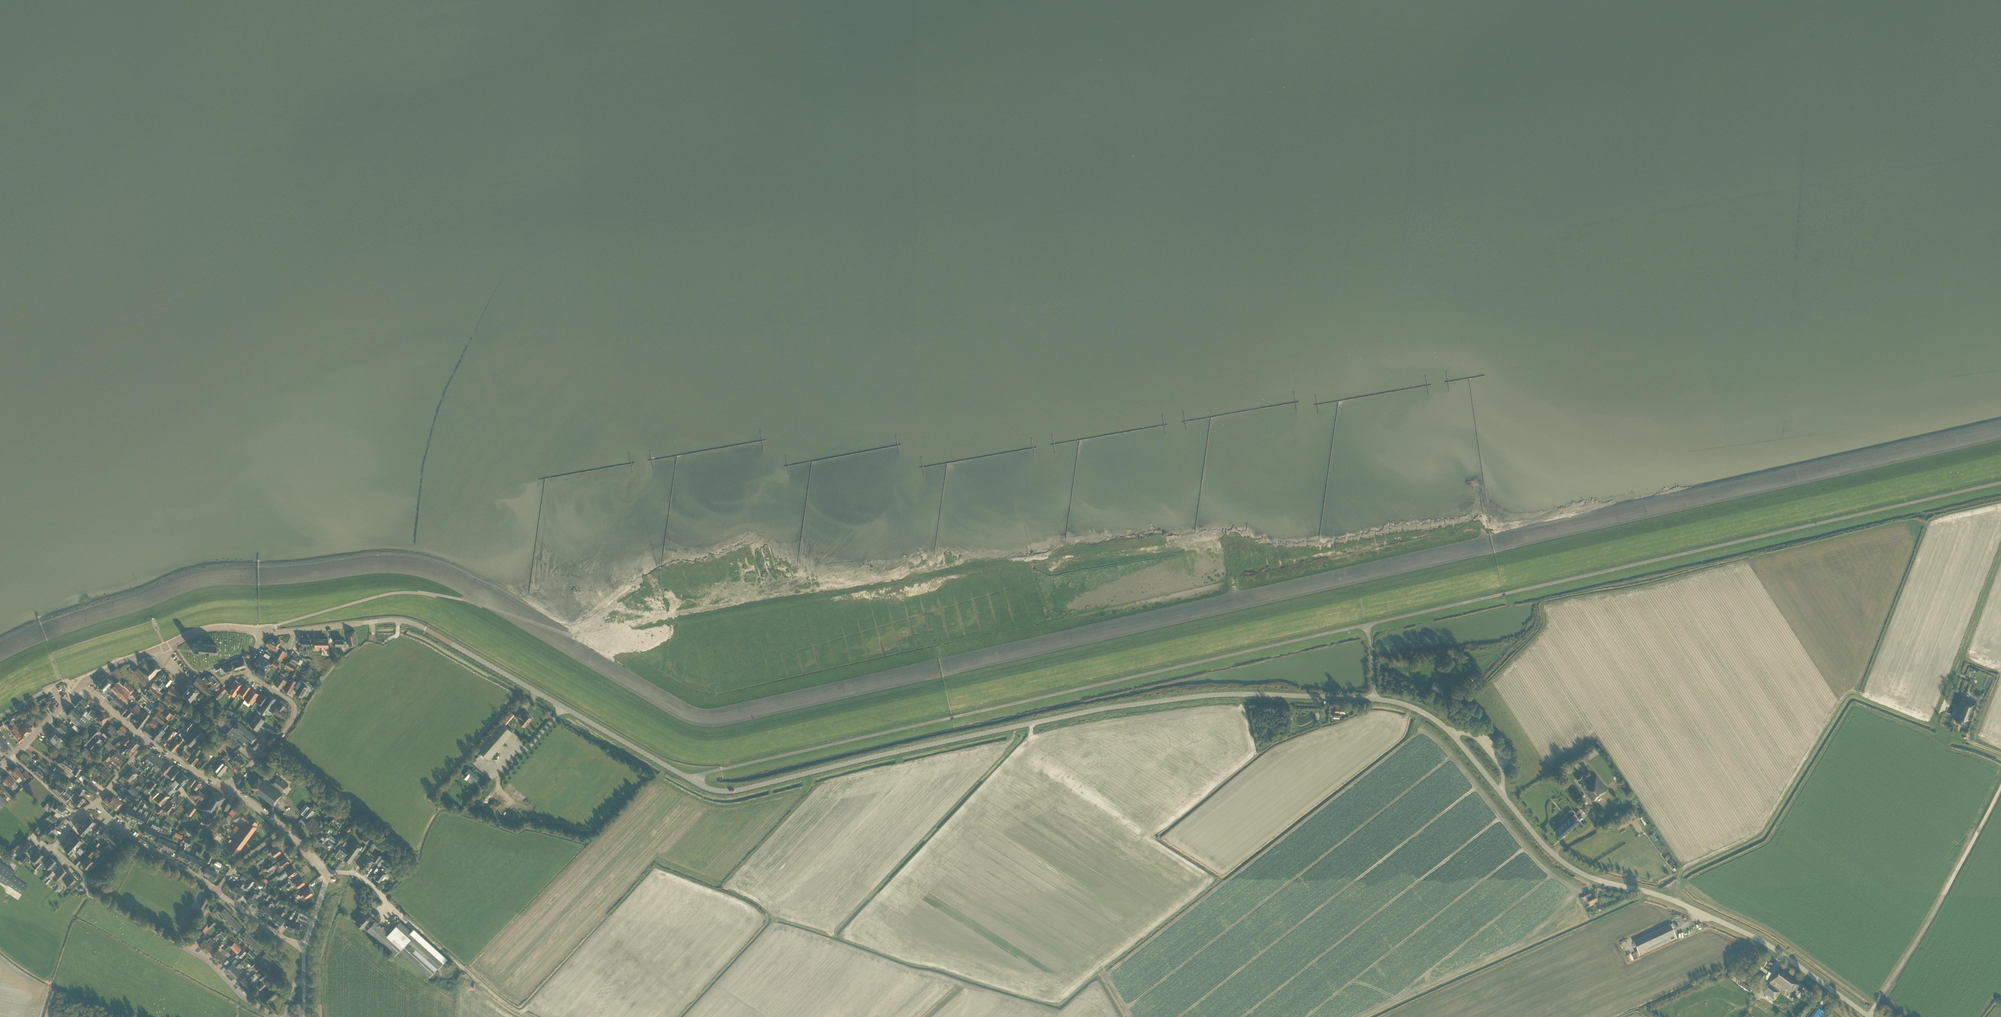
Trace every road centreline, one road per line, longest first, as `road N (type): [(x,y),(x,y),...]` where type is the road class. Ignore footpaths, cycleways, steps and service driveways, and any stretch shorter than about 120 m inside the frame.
road 1 (track): [(0,660),(203,587),(406,572),(464,592),(684,720),(715,724),(2000,438)]
road 2 (tertiary): [(695,782),(733,791),(1080,713),(1197,696),(1375,699)]
road 3 (tertiary): [(1870,1016),(1751,936),(1570,867),(1443,725),(1375,699)]
road 4 (tertiary): [(695,782),(413,623),(261,632)]
road 5 (residential): [(229,788),(295,709),(249,672)]
road 6 (residential): [(217,892),(95,806)]
road 7 (residential): [(274,1016),(178,945)]

